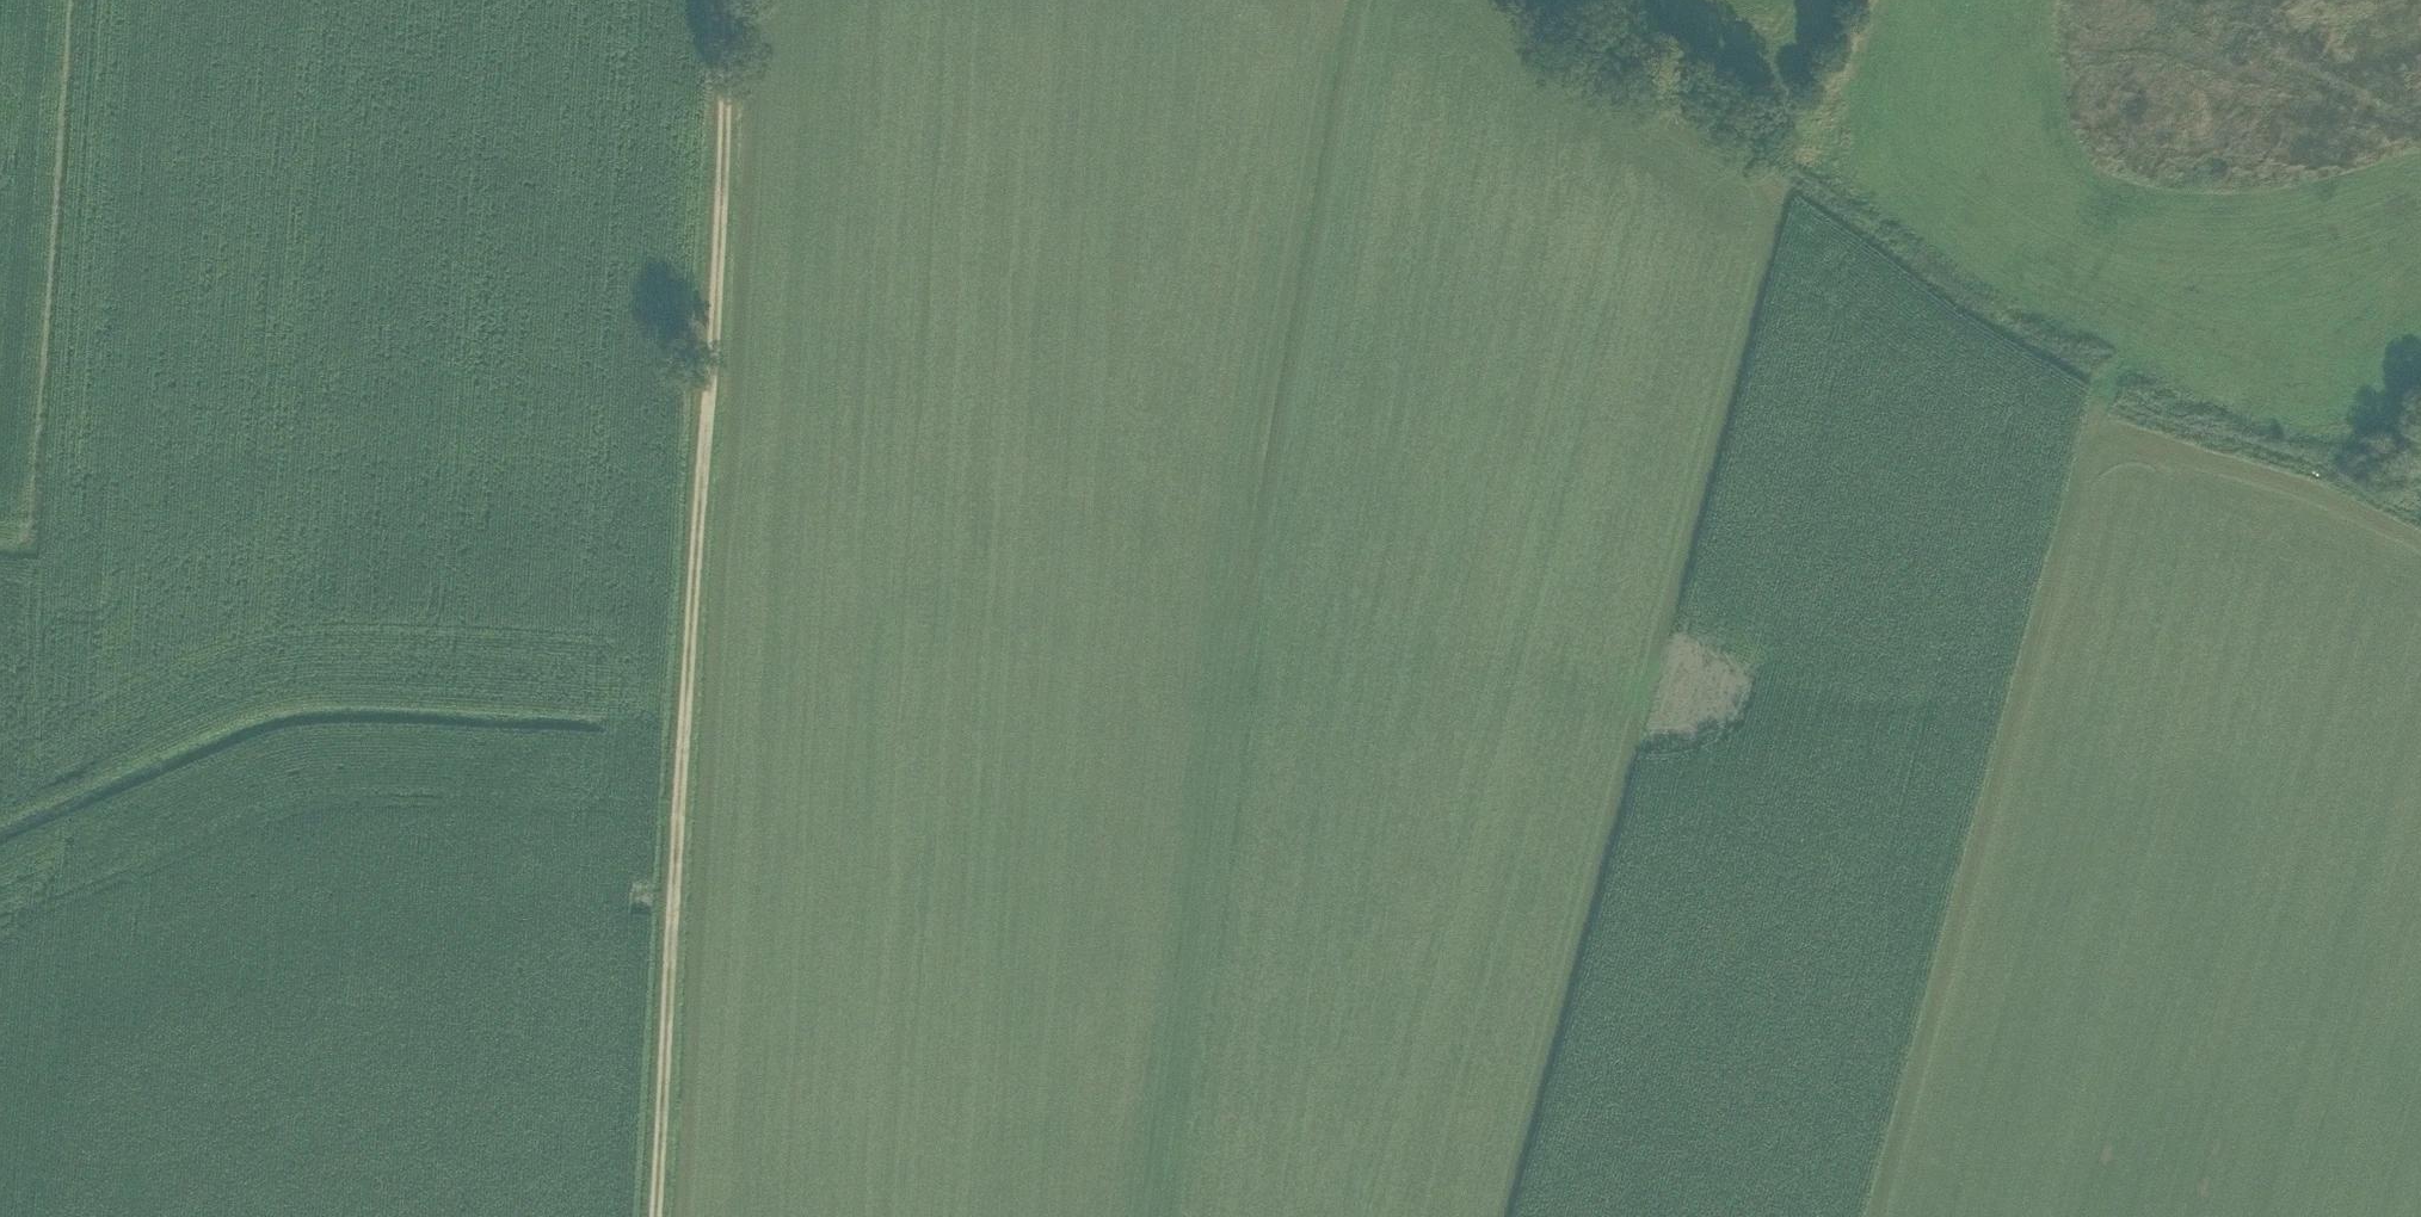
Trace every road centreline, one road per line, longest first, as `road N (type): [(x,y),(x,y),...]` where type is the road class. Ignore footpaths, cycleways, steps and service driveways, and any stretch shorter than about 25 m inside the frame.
road 1 (track): [(731,0),(653,1216)]

